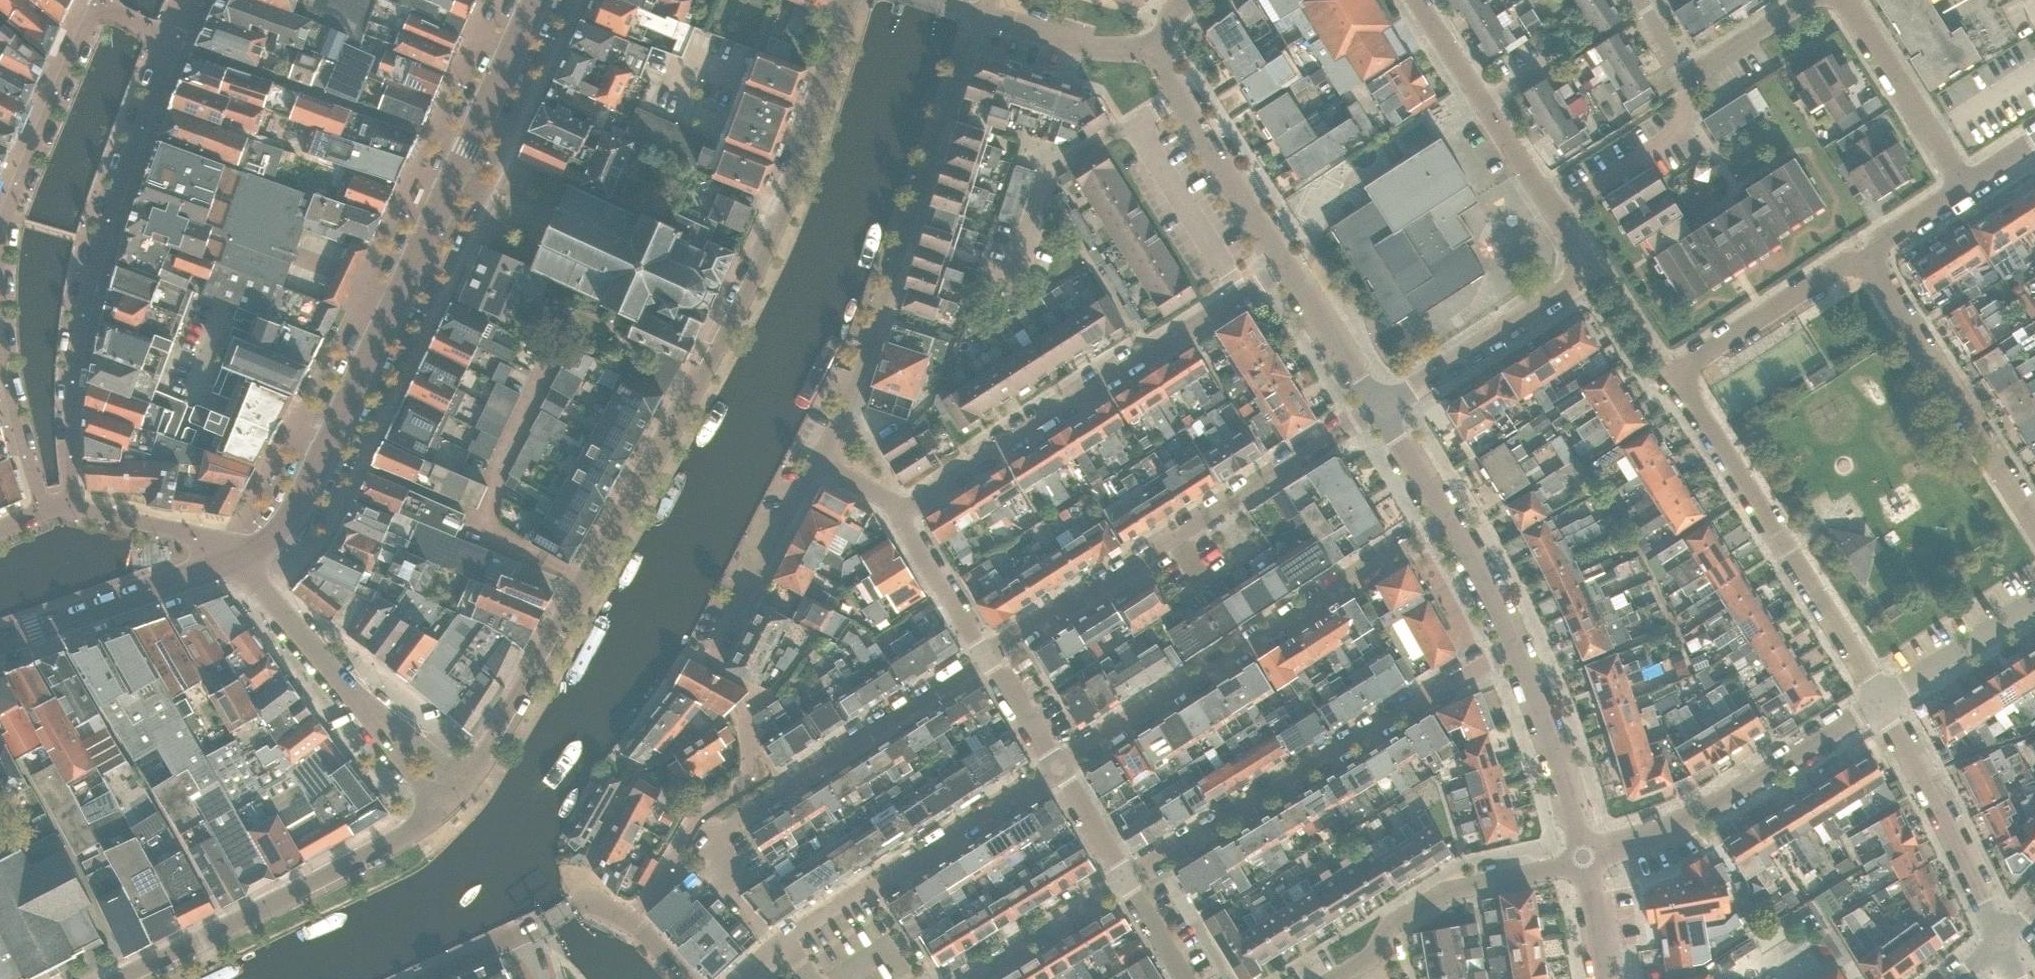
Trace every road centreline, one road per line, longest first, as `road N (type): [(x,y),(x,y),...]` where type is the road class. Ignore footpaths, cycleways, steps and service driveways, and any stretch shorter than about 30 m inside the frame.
road 1 (residential): [(473,784),(771,244),(855,0)]
road 2 (residential): [(74,507),(71,419),(94,270),(178,40),(97,4),(17,181),(0,249)]
road 3 (secondary): [(239,559),(272,538),(298,504),(464,146),(523,0)]
road 4 (residential): [(1887,702),(1672,377),(1867,262)]
road 5 (residential): [(1383,409),(1592,277),(1412,0)]
road 6 (residential): [(770,951),(720,887),(737,873),(709,839),(990,658)]
road 7 (residential): [(1053,768),(1450,517)]
road 8 (residential): [(990,658),(1383,409)]
road 9 (residential): [(896,512),(1282,264)]
road 10 (residential): [(1127,881),(1516,645)]
road 11 (residential): [(1586,863),(1702,820),(1887,702)]
road 12 (residential): [(435,821),(131,978)]
road 13 (residential): [(770,951),(1053,768)]
road 14 (residential): [(710,664),(818,462),(896,512)]
road 15 (residential): [(2034,521),(1867,262)]
road 16 (residential): [(1999,954),(1887,702)]
road 17 (residential): [(1358,965),(1397,921),(1449,891),(1586,863)]
road 18 (secondary): [(0,642),(239,559)]
road 19 (unclassified): [(1282,264),(1156,66)]
road 20 (residential): [(1968,194),(1840,0)]
road 21 (unclassified): [(1586,863),(1567,781),(1516,645)]
road 22 (residential): [(0,312),(15,418),(43,511)]
road 23 (residential): [(1156,66),(977,17)]
road 24 (residential): [(971,978),(1127,881)]
road 25 (residential): [(1887,702),(2034,603)]
road 26 (unclassified): [(1383,409),(1282,264)]
road 27 (residential): [(351,695),(239,559)]
road 28 (residential): [(239,559),(200,535),(74,507)]
road 29 (residential): [(990,658),(896,512)]
road 30 (residential): [(1680,76),(1813,0)]
road 31 (residential): [(351,695),(435,821)]
road 32 (residential): [(473,784),(351,695)]
road 33 (unclassified): [(1516,645),(1450,517)]
road 34 (residential): [(1127,881),(1053,768)]
road 35 (unclassified): [(1450,517),(1383,409)]
road 36 (residential): [(1053,768),(990,658)]
road 37 (unclassified): [(688,978),(630,918),(593,897)]
road 38 (residential): [(1867,262),(1968,194)]

